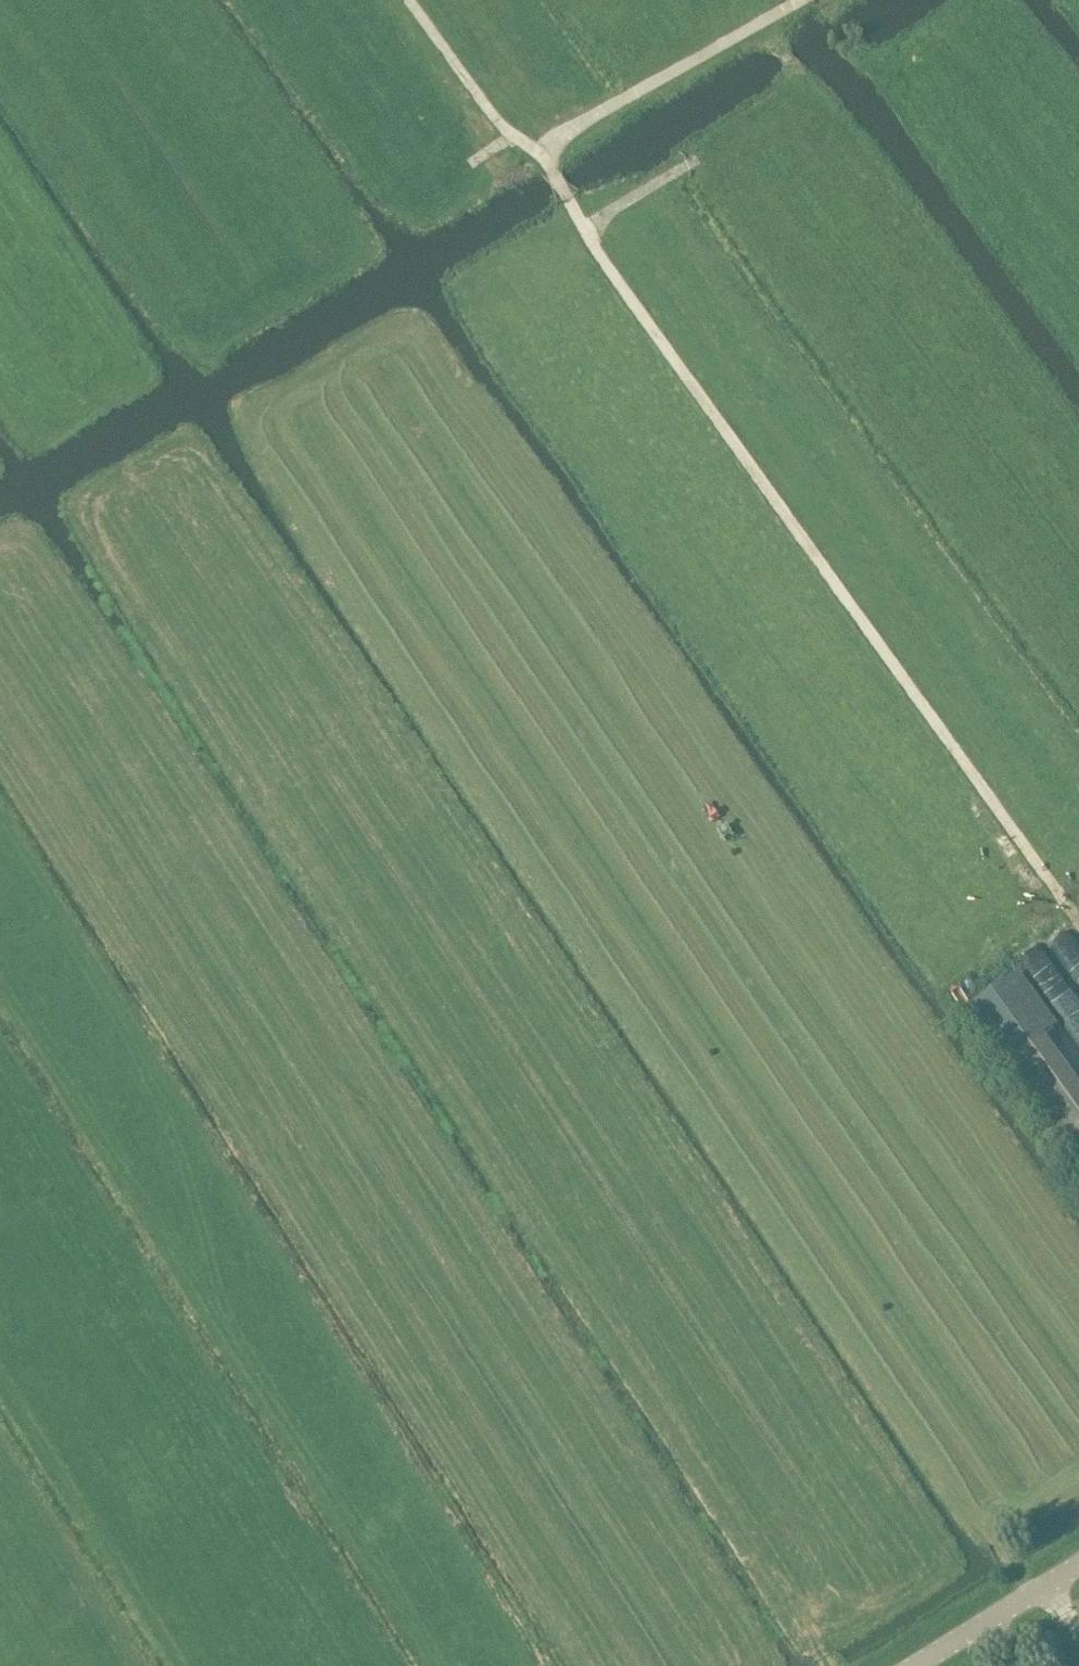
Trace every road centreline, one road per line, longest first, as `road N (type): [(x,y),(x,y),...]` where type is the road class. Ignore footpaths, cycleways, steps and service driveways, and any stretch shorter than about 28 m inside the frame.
road 1 (track): [(1078,917),(537,153)]
road 2 (track): [(403,0),(463,83),(537,153),(802,0)]
road 3 (unclassified): [(918,1665),(1078,1567)]

